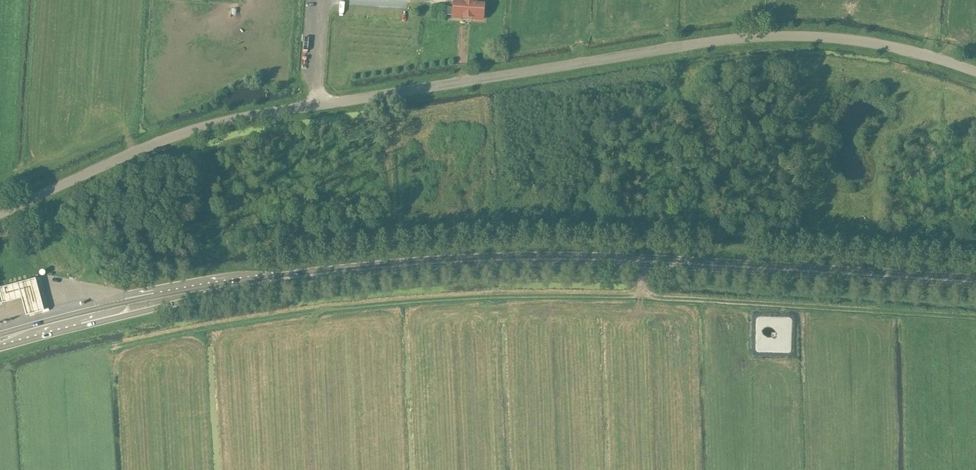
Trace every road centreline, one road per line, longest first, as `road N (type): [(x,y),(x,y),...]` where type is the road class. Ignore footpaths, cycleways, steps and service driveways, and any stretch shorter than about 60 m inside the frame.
road 1 (track): [(88,469),(80,357),(212,324),(352,304),(642,292),(975,318)]
road 2 (unclassified): [(0,213),(219,124),(739,42),(853,40),(975,73)]
road 3 (primary): [(975,282),(556,259),(368,268),(216,289)]
road 4 (track): [(910,313),(916,469)]
road 5 (track): [(459,297),(466,451)]

